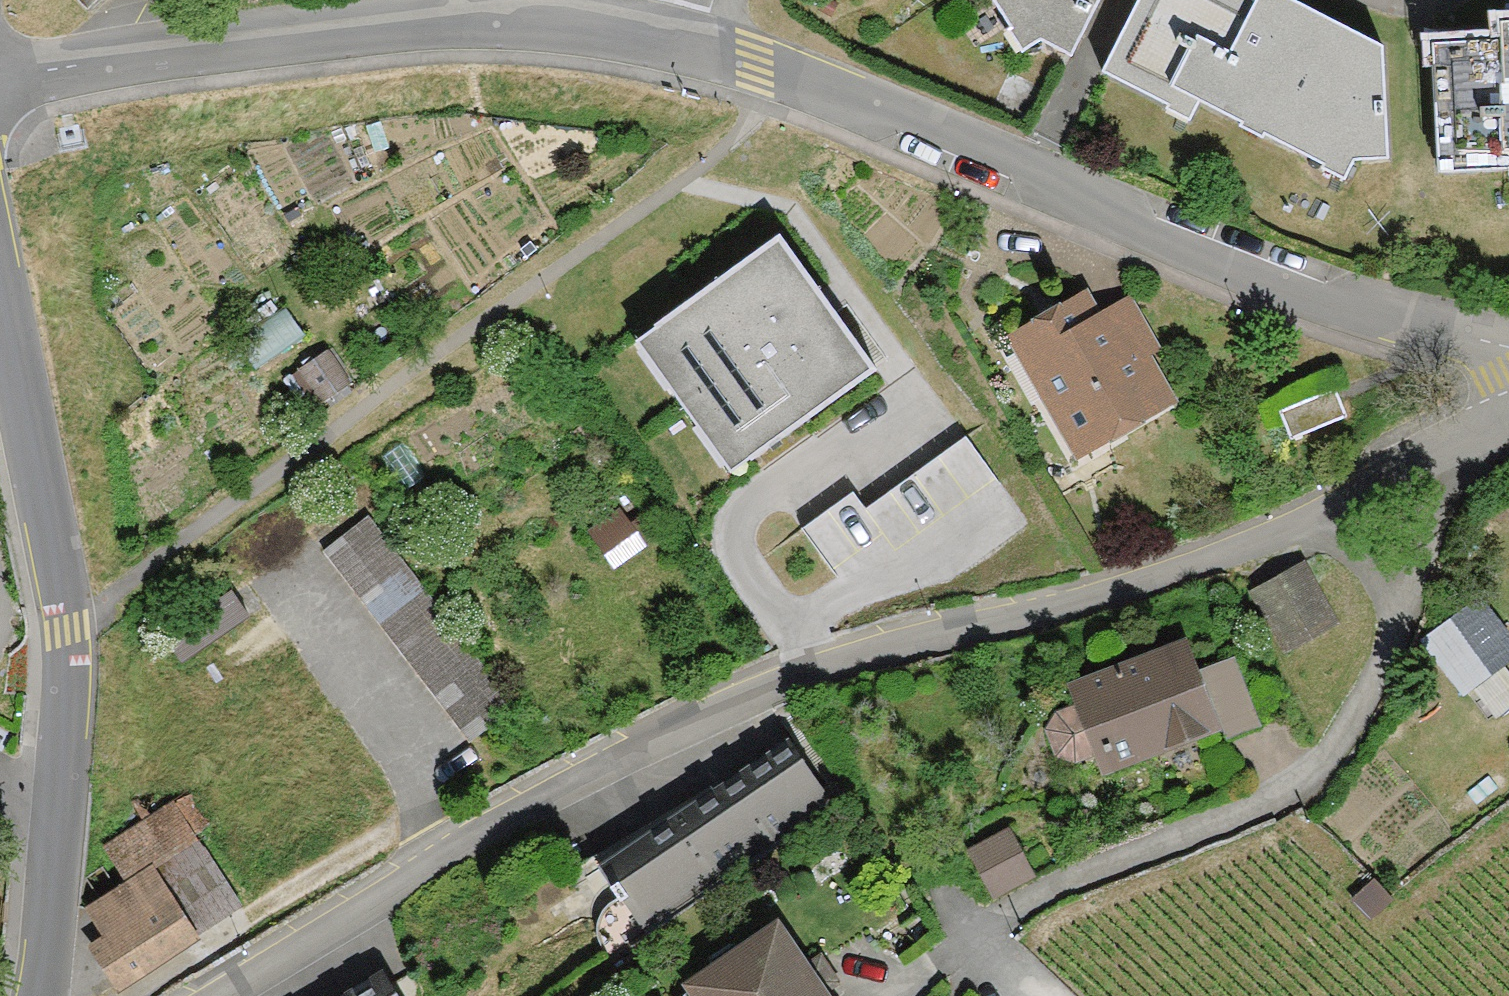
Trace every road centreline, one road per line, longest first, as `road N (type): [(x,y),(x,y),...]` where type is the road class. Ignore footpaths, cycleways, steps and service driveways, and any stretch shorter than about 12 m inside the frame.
road 1 (residential): [(1474,442),(1282,536),(1144,585),(807,678),(555,795),(216,995)]
road 2 (residential): [(1508,345),(1224,259),(757,63),(698,47)]
road 3 (residential): [(1474,442),(1387,657),(1326,759),(1269,802),(1021,907),(961,946)]
road 4 (residential): [(0,281),(69,631),(42,995)]
road 5 (residential): [(698,47),(563,22),(473,19),(73,65),(0,56)]

